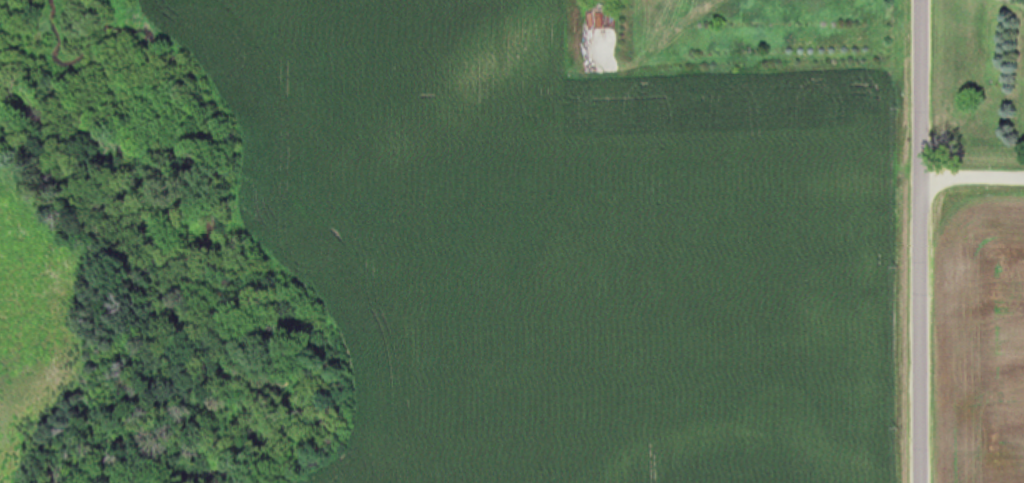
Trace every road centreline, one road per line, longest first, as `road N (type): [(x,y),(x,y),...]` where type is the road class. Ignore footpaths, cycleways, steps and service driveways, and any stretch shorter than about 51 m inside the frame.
road 1 (secondary): [(920,482),(920,0)]

